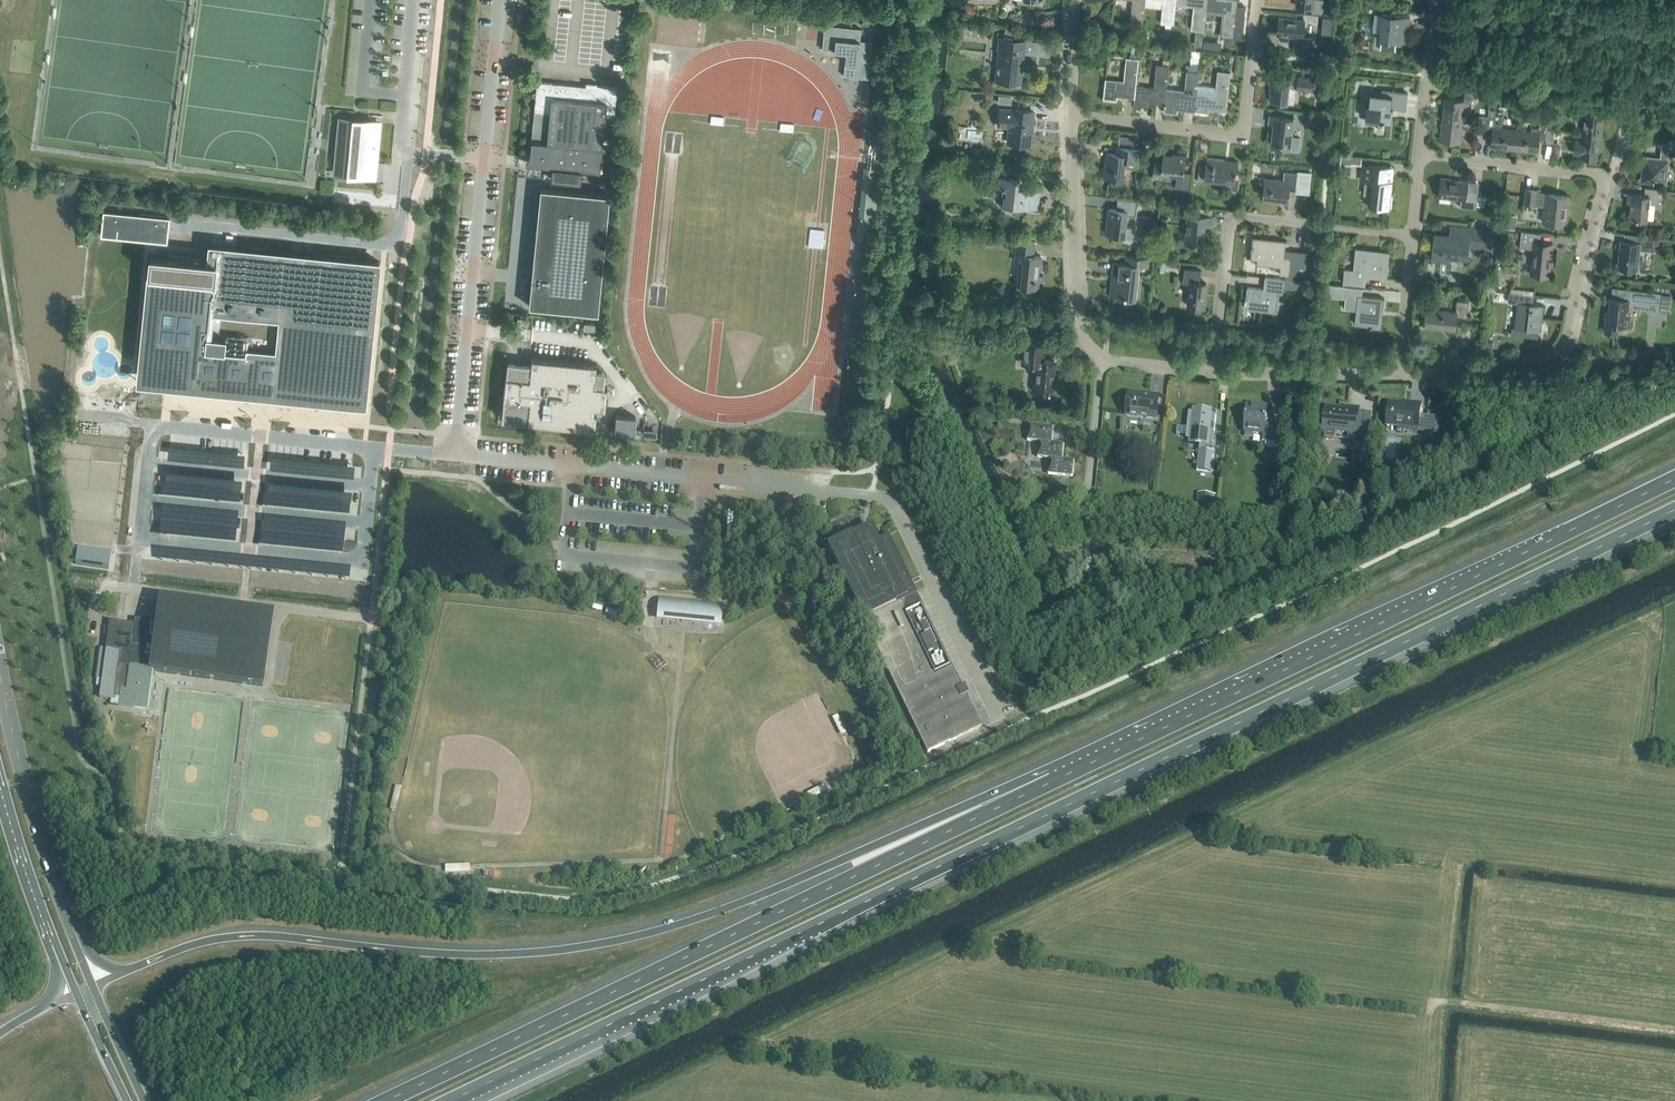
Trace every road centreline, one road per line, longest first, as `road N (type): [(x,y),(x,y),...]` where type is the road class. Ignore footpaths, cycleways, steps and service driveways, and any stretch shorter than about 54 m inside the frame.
road 1 (motorway): [(453,1100),(1674,505)]
road 2 (motorway): [(1101,758),(960,808),(753,899),(611,942),(455,955),(240,936),(183,948),(92,987)]
road 3 (unclassified): [(872,497),(477,458),(465,449),(459,436),(501,0)]
road 4 (motorway): [(1101,758),(384,1100)]
road 5 (motorway): [(1674,478),(1101,758)]
road 6 (residential): [(1401,373),(1555,352),(1574,324),(1610,176)]
road 7 (residential): [(1216,374),(1235,220),(1413,236)]
road 8 (primary): [(92,987),(64,916),(0,683)]
road 9 (residential): [(1069,114),(1242,133),(1258,0)]
road 10 (residential): [(1101,358),(1077,321),(1069,114)]
road 11 (primary): [(0,785),(25,870),(77,993)]
road 12 (residential): [(1610,176),(1423,158)]
road 13 (residential): [(1401,373),(1216,374)]
road 14 (residential): [(1087,527),(1101,358)]
road 15 (residential): [(1423,158),(1438,0)]
road 16 (unclassified): [(872,497),(899,511),(947,615)]
road 17 (residential): [(1413,236),(1401,373)]
road 18 (primary): [(145,1100),(92,987)]

